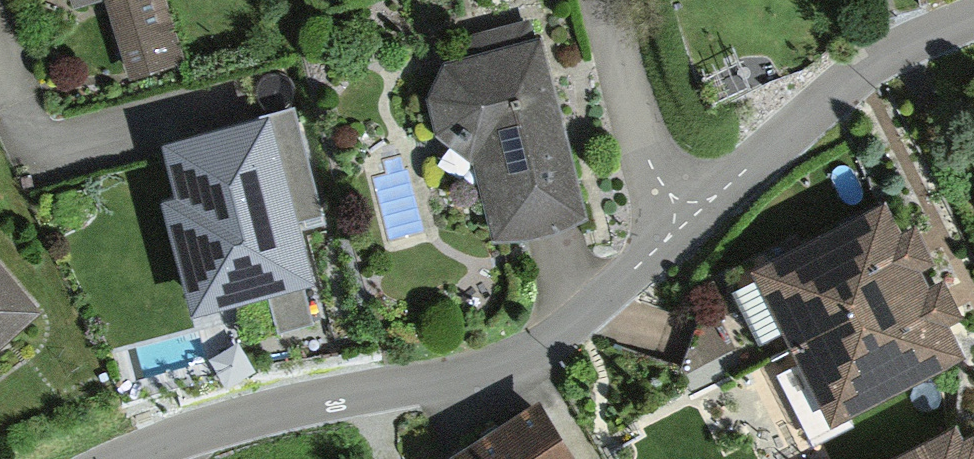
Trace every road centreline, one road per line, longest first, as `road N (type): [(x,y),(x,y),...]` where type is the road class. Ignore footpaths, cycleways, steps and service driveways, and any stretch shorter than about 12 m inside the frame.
road 1 (residential): [(115,458),(274,408),(460,375),(543,347),(692,220)]
road 2 (residential): [(692,220),(886,53),(973,18)]
road 3 (residential): [(605,0),(649,163),(692,220)]

